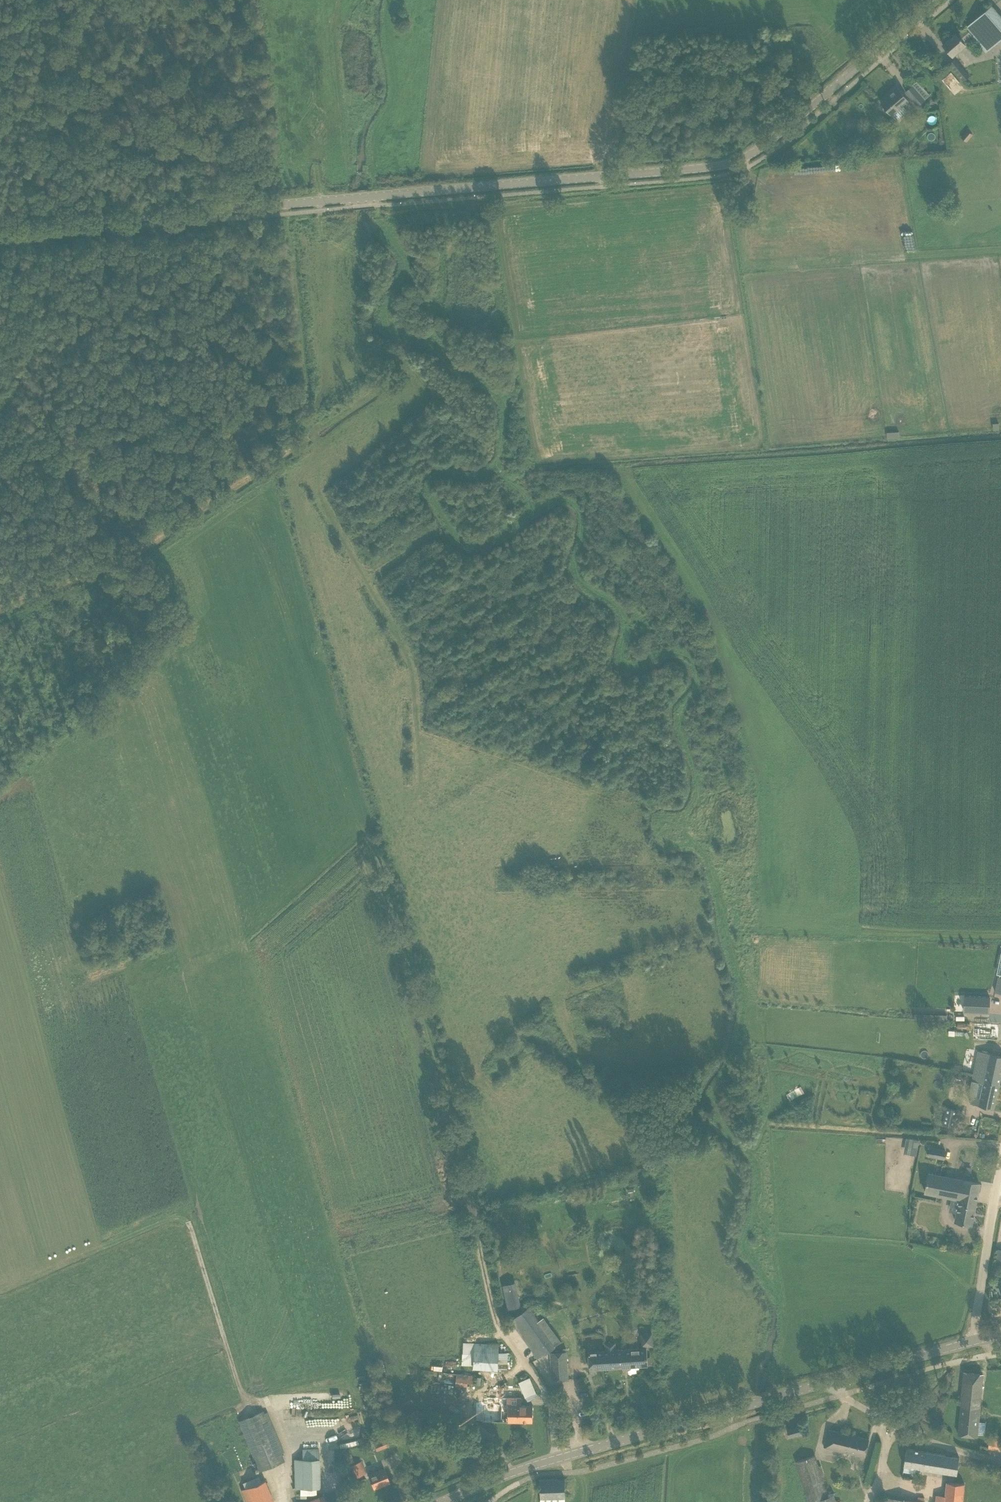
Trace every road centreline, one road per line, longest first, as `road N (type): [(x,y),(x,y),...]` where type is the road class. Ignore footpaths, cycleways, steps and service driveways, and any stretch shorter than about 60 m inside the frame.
road 1 (unclassified): [(0,231),(724,164),(755,150),(936,0)]
road 2 (tertiary): [(446,1501),(575,1454),(972,1342)]
road 3 (track): [(562,1458),(550,1401),(493,1312),(449,1095)]
road 4 (unclassified): [(972,1342),(1000,1179)]

